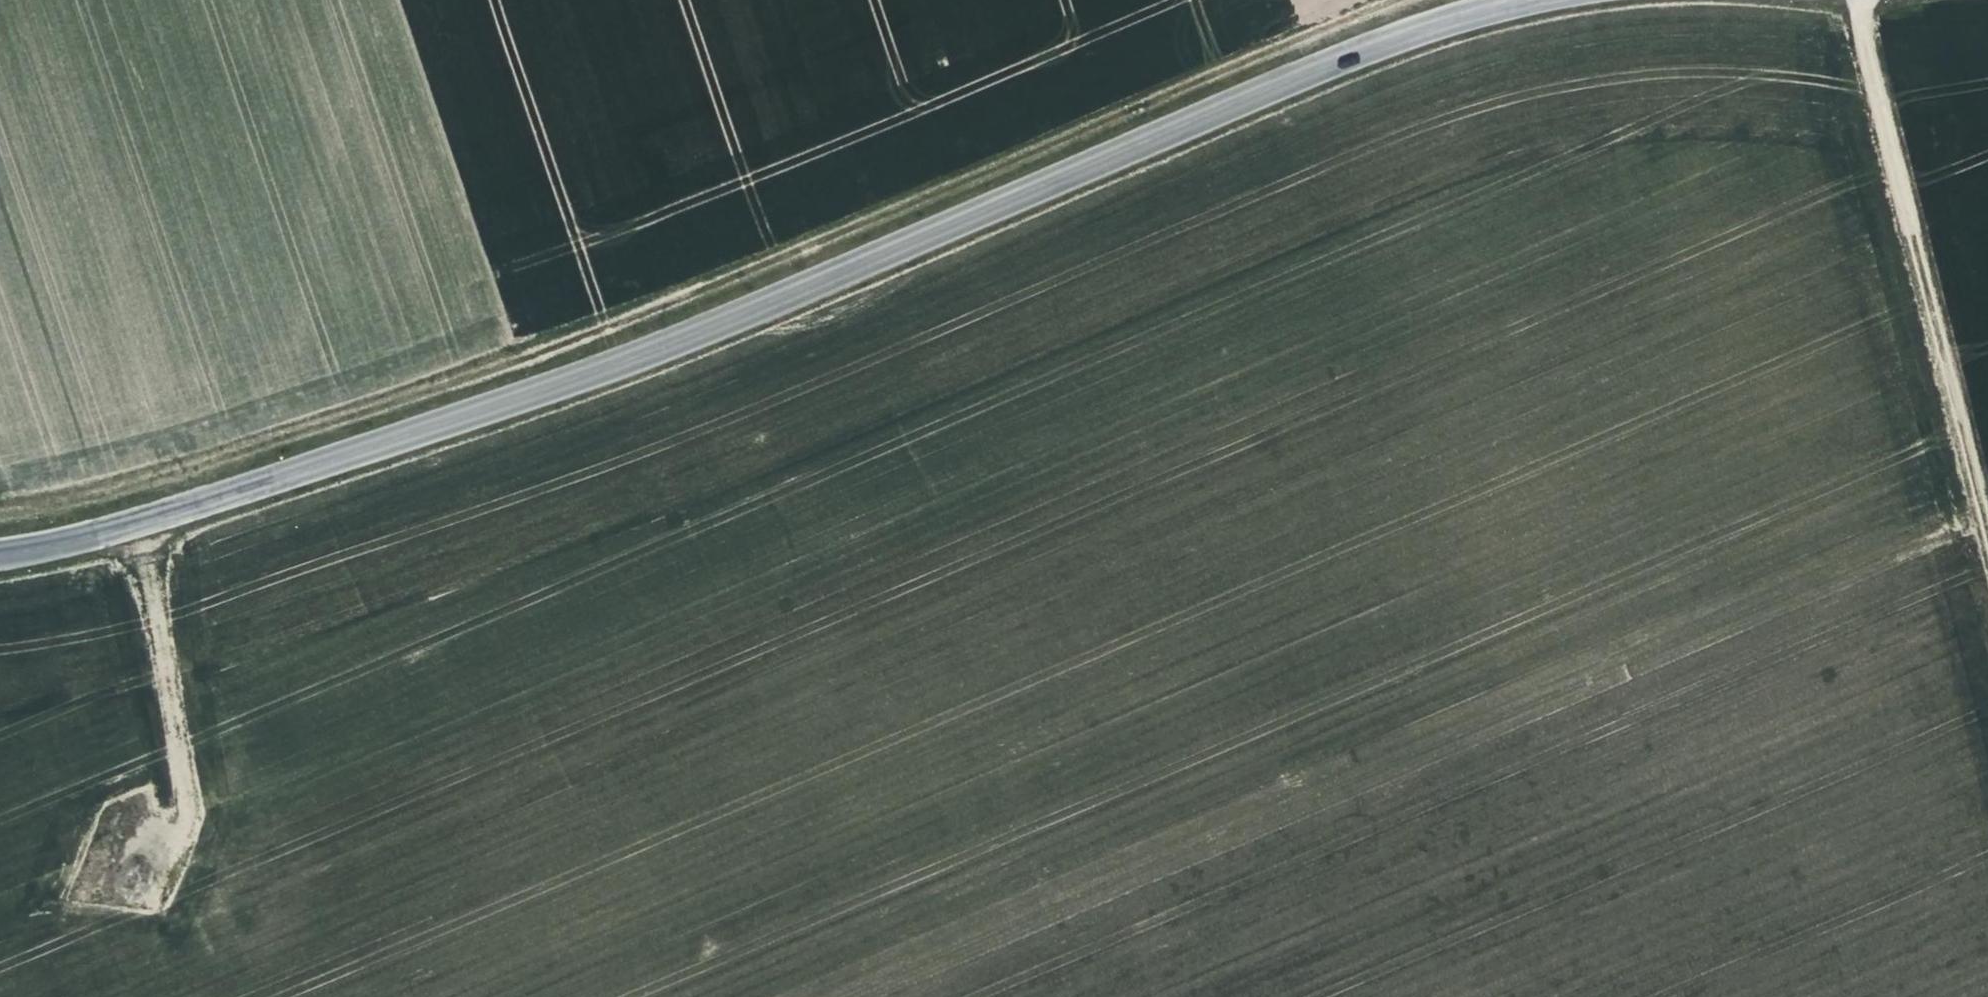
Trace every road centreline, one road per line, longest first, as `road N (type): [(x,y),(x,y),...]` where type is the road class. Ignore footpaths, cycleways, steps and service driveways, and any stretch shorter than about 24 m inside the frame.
road 1 (tertiary): [(1522,0),(1354,54),(643,354),(138,523),(0,556)]
road 2 (track): [(1852,0),(1987,556)]

